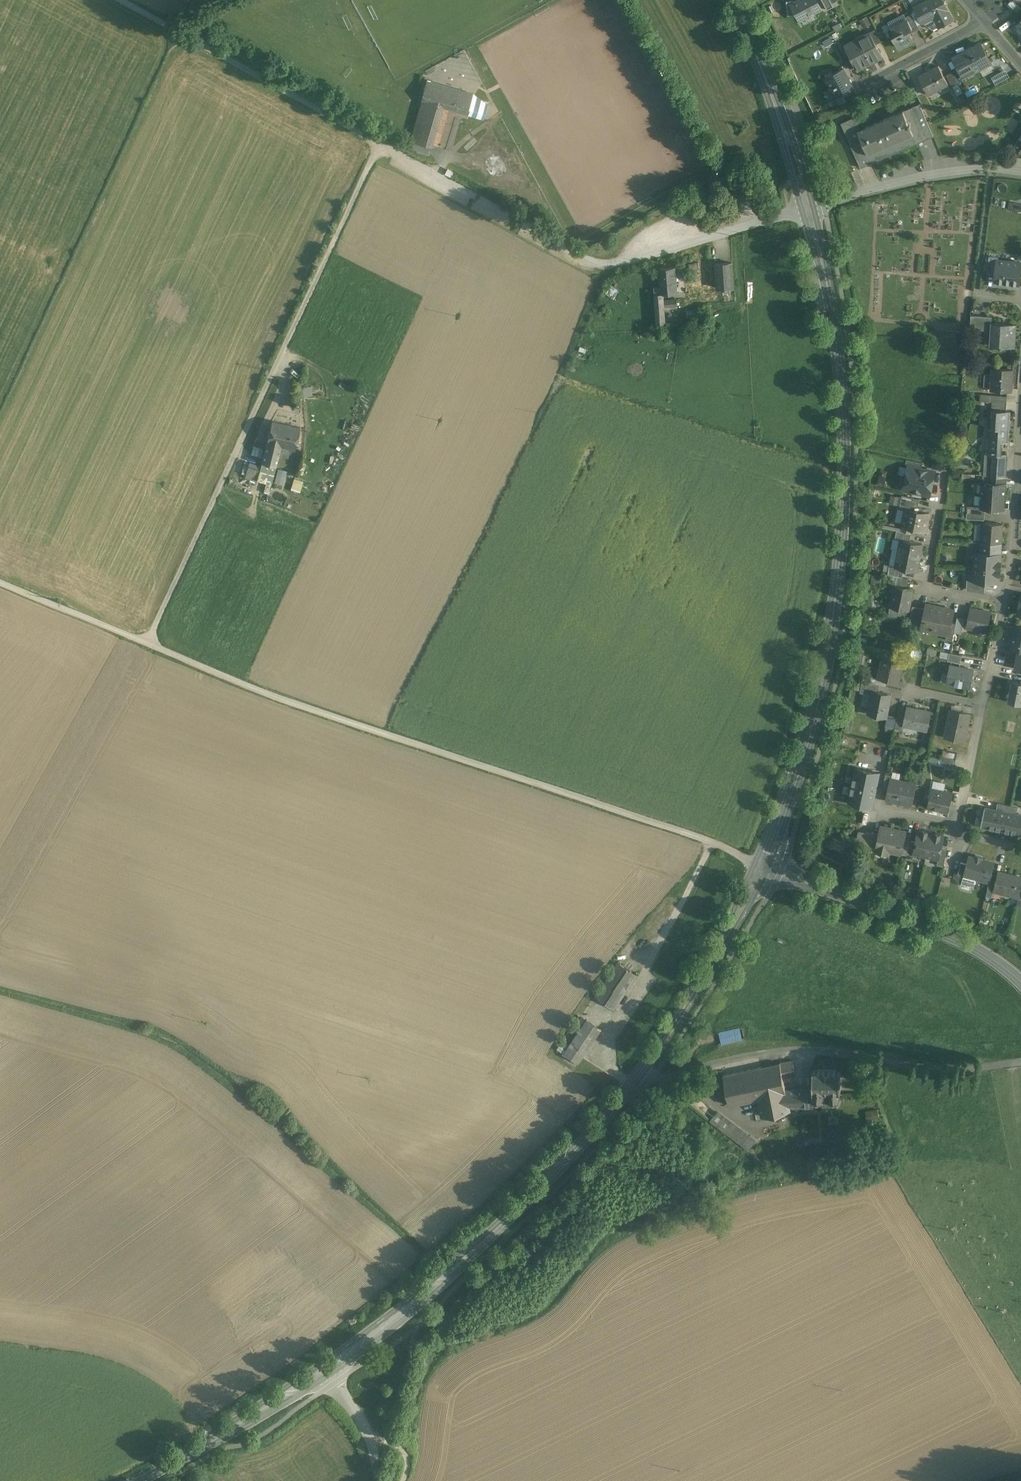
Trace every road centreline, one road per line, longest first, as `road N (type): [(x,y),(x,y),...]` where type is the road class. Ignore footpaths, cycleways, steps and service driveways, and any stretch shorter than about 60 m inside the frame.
road 1 (secondary): [(763,867),(731,935),(643,1067),(521,1206),(354,1346),(138,1480)]
road 2 (secondary): [(763,867),(823,680),(843,554),(835,331),(808,208)]
road 3 (unclassified): [(147,643),(280,699),(713,842),(763,867)]
road 4 (unclassified): [(378,144),(147,643)]
road 5 (track): [(705,976),(784,1017),(893,1042),(909,1082),(969,1141),(1020,1284)]
road 6 (residential): [(808,208),(608,265),(378,144)]
road 7 (residential): [(378,144),(121,0)]
road 8 (secondary): [(1020,982),(957,937),(763,867)]
road 9 (secondary): [(808,208),(731,0)]
road 10 (residential): [(808,208),(927,176),(1020,172)]
road 11 (residential): [(1004,604),(926,588),(944,469)]
road 12 (unclassified): [(0,581),(147,643)]
road 13 (track): [(375,1480),(369,1437),(324,1367)]
road 14 (residential): [(981,704),(956,828)]
road 15 (residential): [(983,22),(872,82)]

